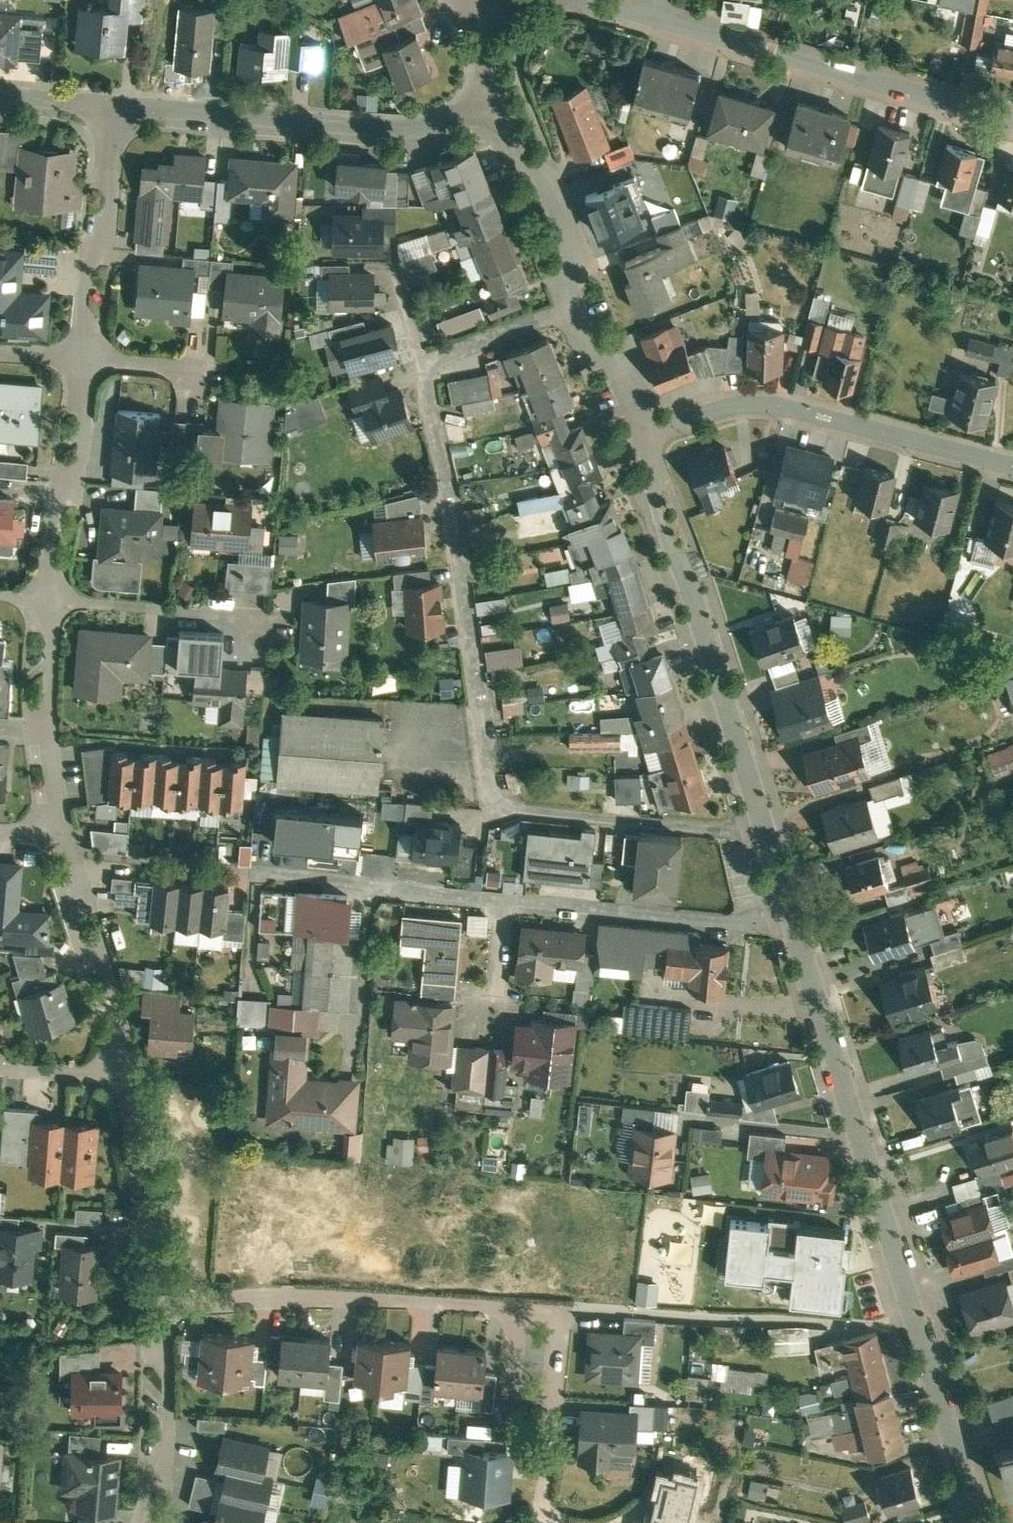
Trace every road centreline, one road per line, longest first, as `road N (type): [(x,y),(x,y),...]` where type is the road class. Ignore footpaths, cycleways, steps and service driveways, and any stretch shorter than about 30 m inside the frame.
road 1 (residential): [(978,1522),(760,832)]
road 2 (residential): [(425,364),(453,486),(491,790),(523,807),(760,832)]
road 3 (residential): [(760,832),(693,608),(630,439)]
road 4 (residential): [(630,439),(726,407),(769,405),(1012,468)]
road 5 (residential): [(110,106),(412,124),(453,114),(492,90)]
road 6 (residential): [(656,20),(1012,120)]
road 7 (residential): [(160,1305),(311,1295),(510,1307)]
road 8 (residential): [(110,106),(85,356)]
road 9 (residential): [(63,834),(128,1073)]
road 10 (residential): [(85,356),(48,598)]
road 11 (residential): [(48,598),(43,720),(63,834)]
road 12 (residential): [(128,1073),(160,1305)]
road 13 (residential): [(574,304),(492,90)]
road 14 (residential): [(160,1305),(150,1522)]
road 15 (residential): [(259,618),(48,598)]
road 16 (residential): [(574,304),(437,351),(425,364)]
road 17 (residential): [(630,439),(574,304)]
road 18 (residential): [(510,1307),(562,1311),(554,1394)]
road 19 (residential): [(554,1394),(537,1522)]
road 20 (residential): [(128,1073),(0,1066)]
road 21 (residential): [(510,1307),(512,1381),(554,1394)]

